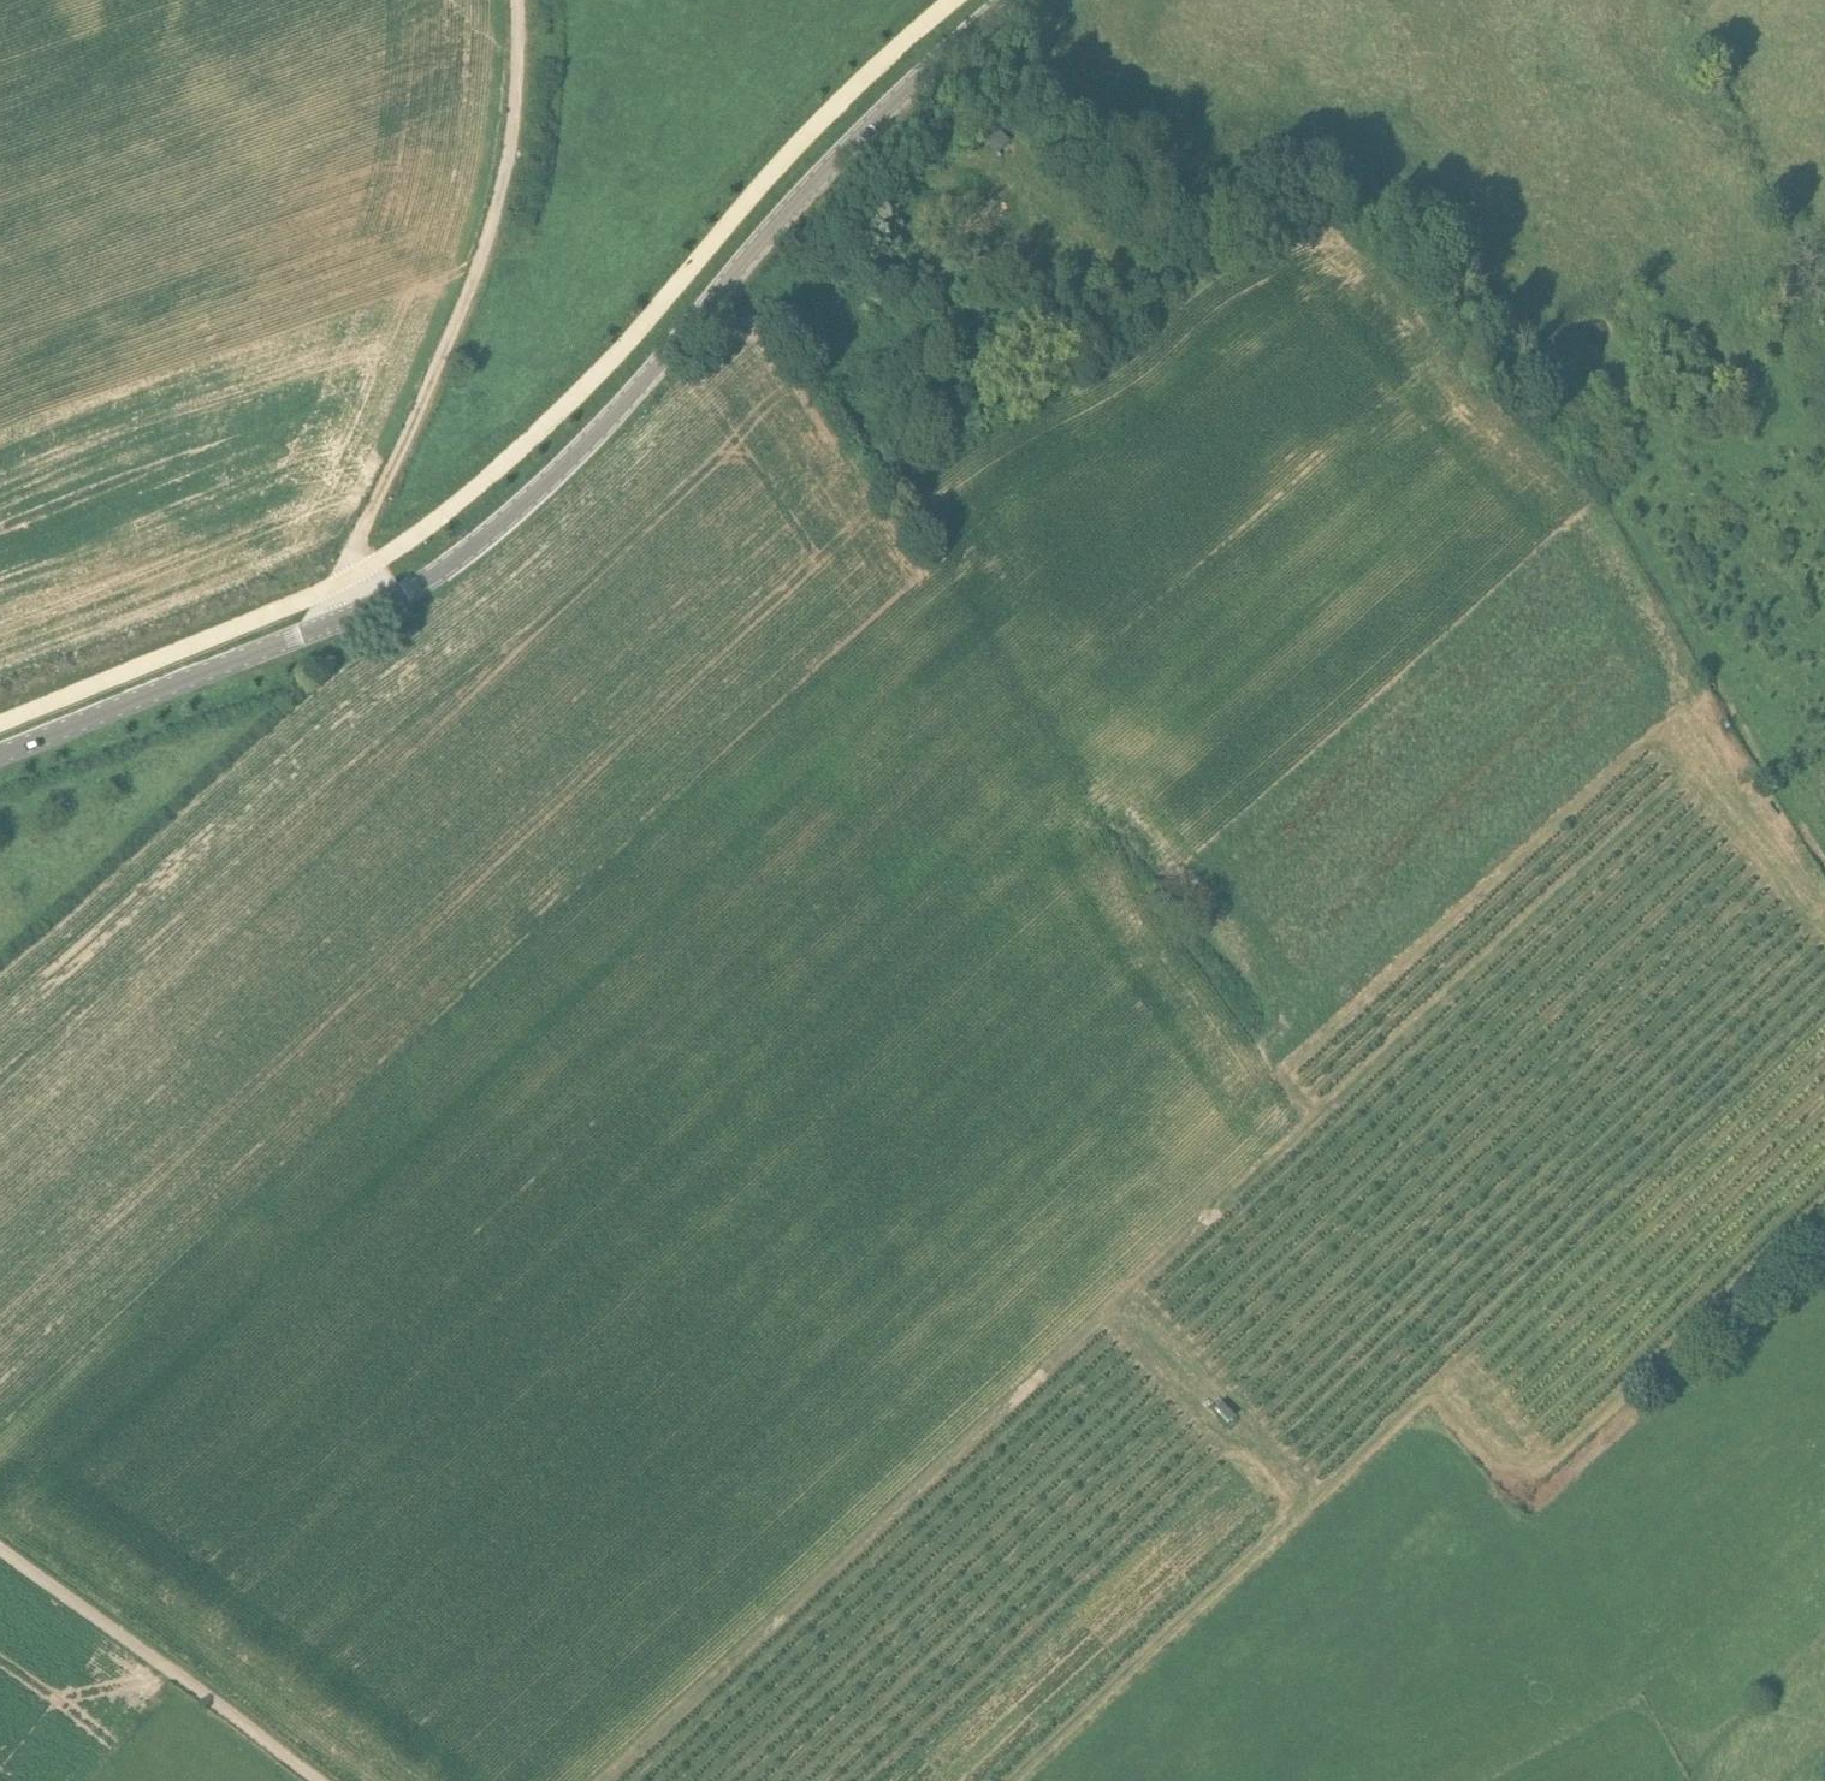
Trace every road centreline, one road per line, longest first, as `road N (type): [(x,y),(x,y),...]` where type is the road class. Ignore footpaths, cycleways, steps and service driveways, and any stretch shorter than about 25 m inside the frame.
road 1 (tertiary): [(0,753),(396,599),(462,558),(619,409),(859,140),(1012,0)]
road 2 (track): [(355,573),(352,548),(446,353),(484,251),(514,118),(518,0)]
road 3 (unclassified): [(317,1780),(0,1549)]

